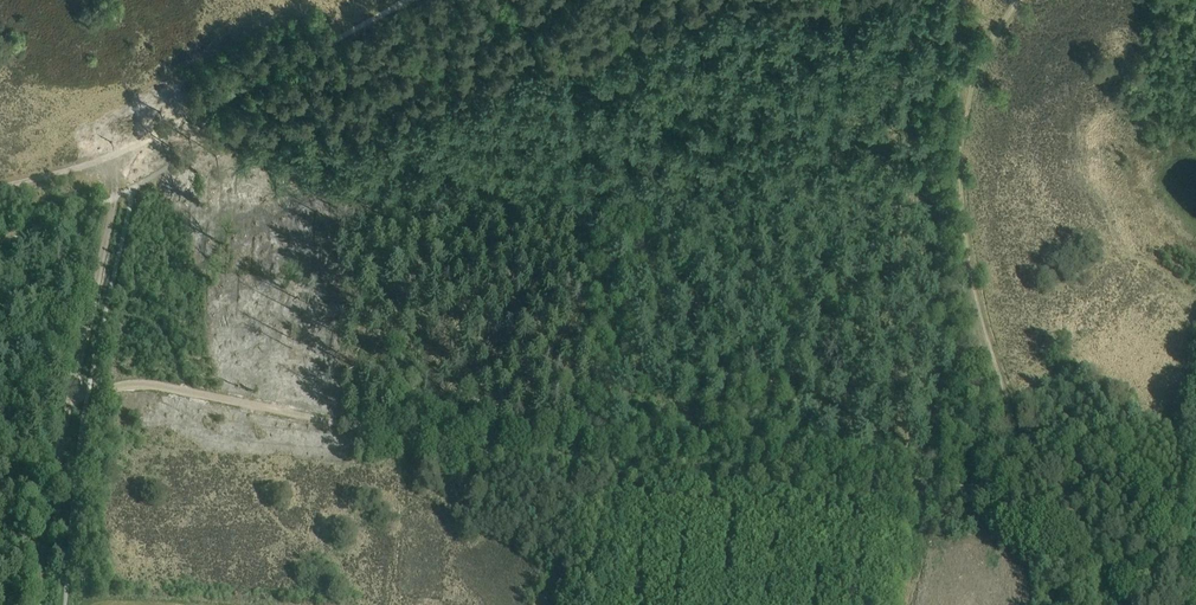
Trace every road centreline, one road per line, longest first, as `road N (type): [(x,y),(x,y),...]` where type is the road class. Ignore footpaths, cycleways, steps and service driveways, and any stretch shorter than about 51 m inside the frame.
road 1 (track): [(1018,0),(981,57),(955,171),(976,290),(1019,442),(1005,483),(975,488),(510,457),(281,411),(71,384)]
road 2 (track): [(117,155),(116,196),(40,521),(34,604)]
road 3 (track): [(117,155),(407,0)]
road 4 (track): [(1195,546),(1133,549),(1074,526),(1019,442)]
road 5 (track): [(0,187),(117,155)]

